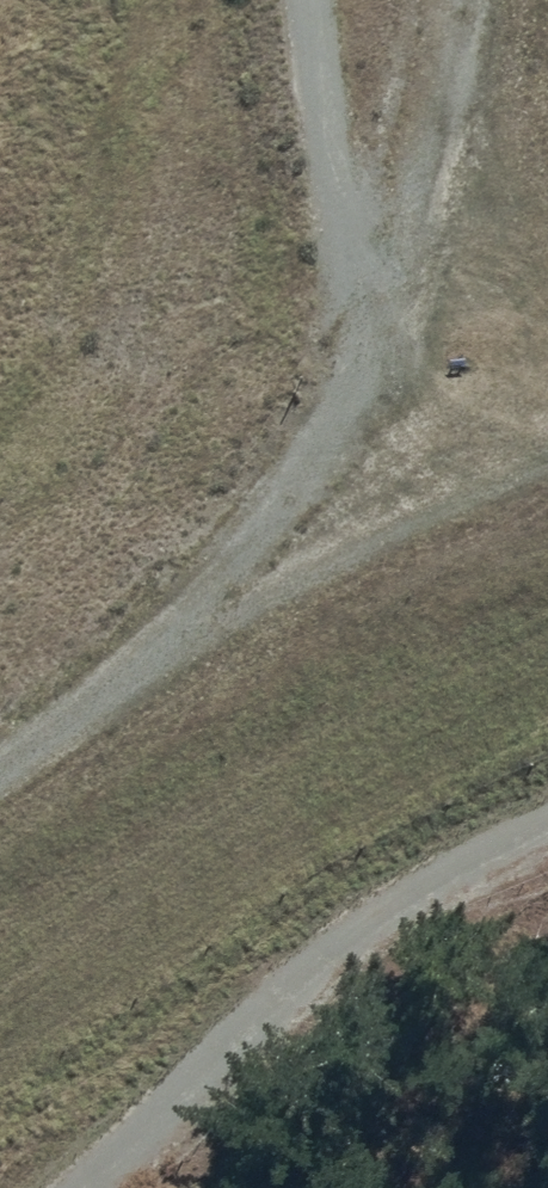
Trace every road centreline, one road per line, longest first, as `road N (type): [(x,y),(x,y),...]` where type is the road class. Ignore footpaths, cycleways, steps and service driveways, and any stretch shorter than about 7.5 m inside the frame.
road 1 (track): [(96,1187),(390,910),(547,824)]
road 2 (track): [(0,779),(155,671),(250,573)]
road 3 (track): [(376,310),(458,0)]
road 4 (track): [(250,573),(314,456),(376,310)]

